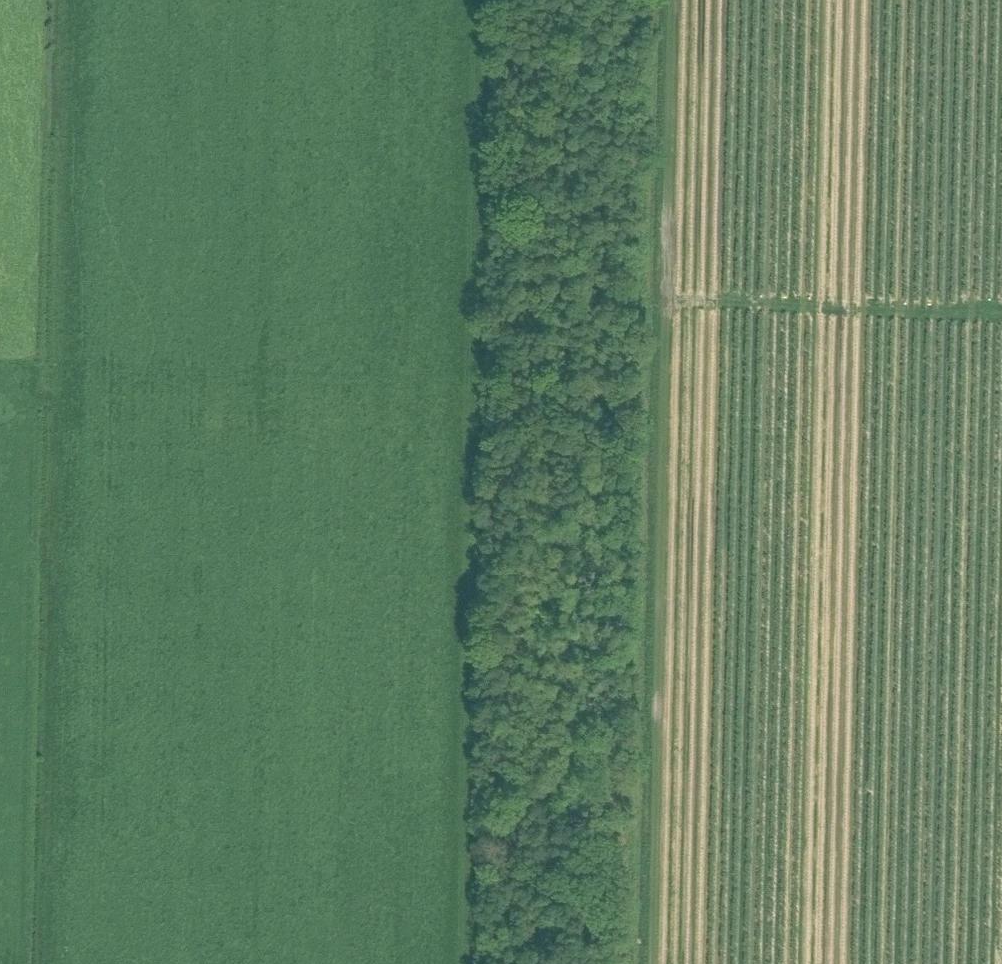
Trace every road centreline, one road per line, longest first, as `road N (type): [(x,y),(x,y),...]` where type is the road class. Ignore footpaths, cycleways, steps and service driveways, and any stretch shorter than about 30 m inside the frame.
road 1 (track): [(676,0),(655,963)]

